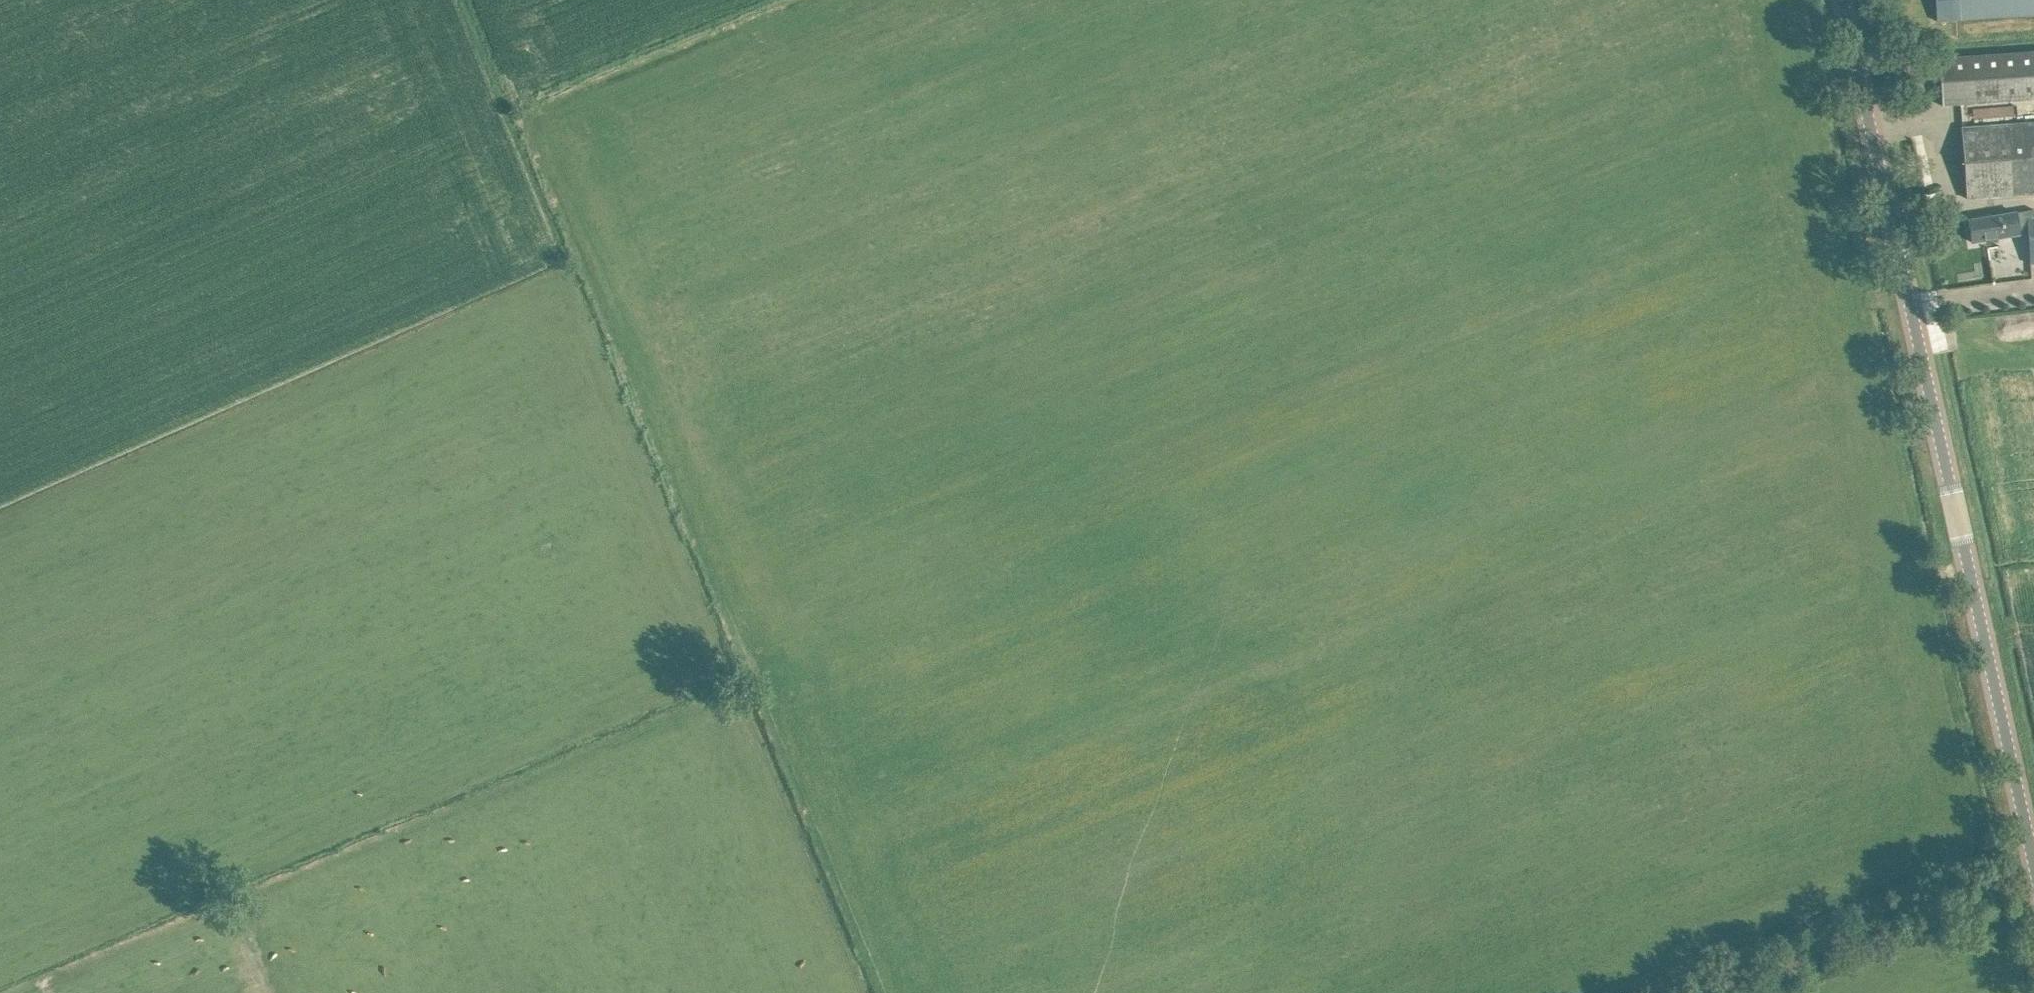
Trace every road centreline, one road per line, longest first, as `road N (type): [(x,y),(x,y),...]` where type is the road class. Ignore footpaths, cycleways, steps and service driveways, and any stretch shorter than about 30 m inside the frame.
road 1 (tertiary): [(2033,866),(1842,0)]

